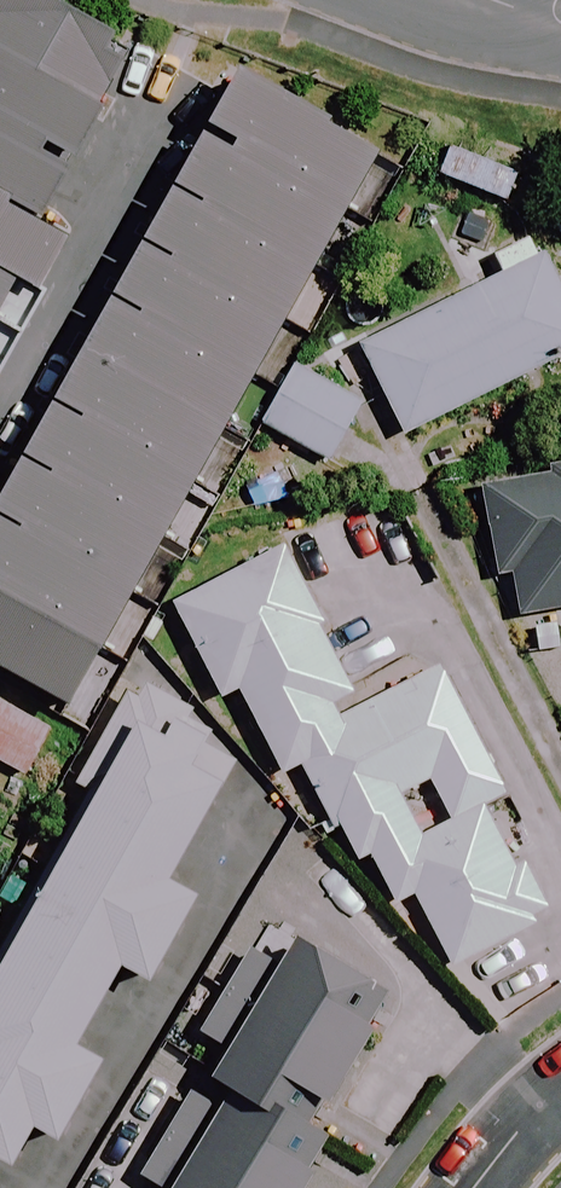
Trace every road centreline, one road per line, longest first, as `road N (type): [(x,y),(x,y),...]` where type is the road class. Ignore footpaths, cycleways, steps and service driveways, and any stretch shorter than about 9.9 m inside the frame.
road 1 (residential): [(560,1097),(519,1132),(478,1187)]

